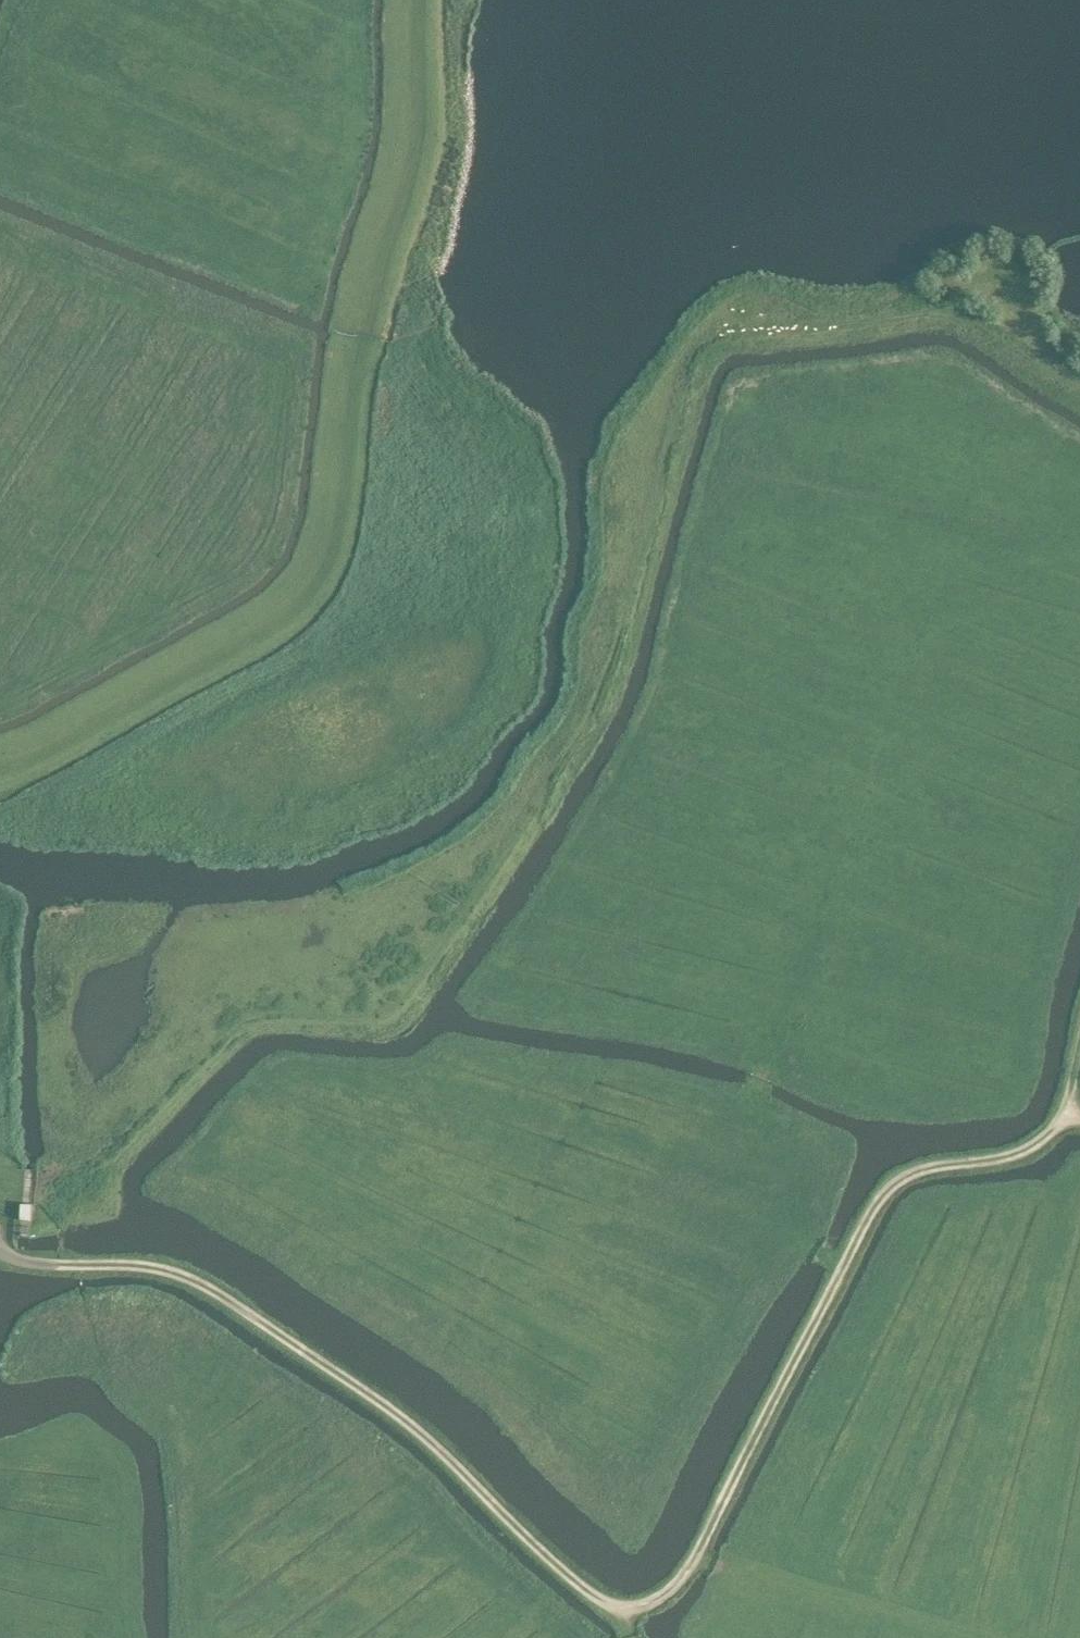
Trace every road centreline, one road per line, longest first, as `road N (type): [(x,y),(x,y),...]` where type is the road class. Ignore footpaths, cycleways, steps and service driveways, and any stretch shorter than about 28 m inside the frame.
road 1 (track): [(624,1611),(549,1558),(403,1418),(186,1276),(145,1265),(23,1263),(0,1247)]
road 2 (track): [(1065,1118),(1010,1158),(943,1164),(894,1183),(869,1213),(681,1580),(666,1596),(624,1611)]

